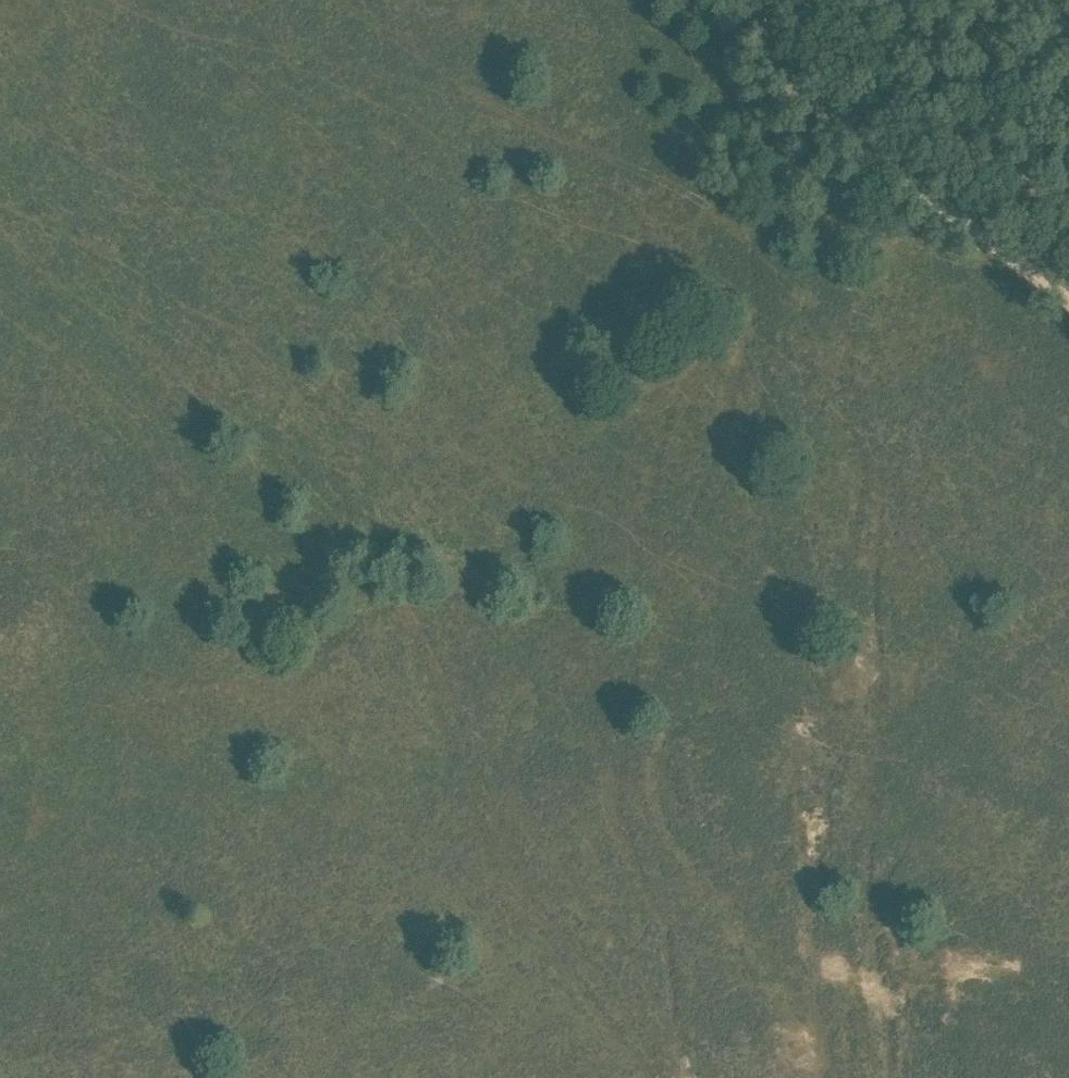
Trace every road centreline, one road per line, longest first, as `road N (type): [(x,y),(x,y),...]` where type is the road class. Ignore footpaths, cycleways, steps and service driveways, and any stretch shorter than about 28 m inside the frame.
road 1 (track): [(1068,278),(854,116),(787,54),(760,0)]

